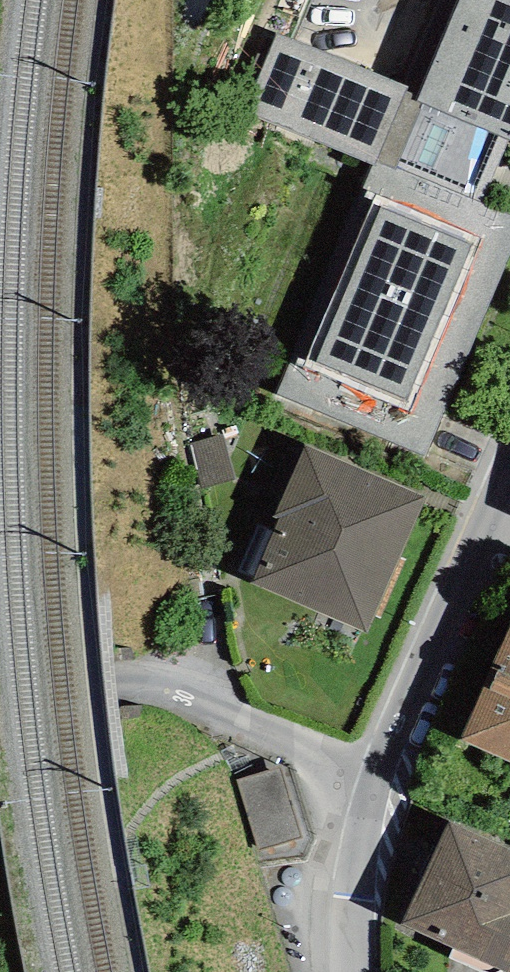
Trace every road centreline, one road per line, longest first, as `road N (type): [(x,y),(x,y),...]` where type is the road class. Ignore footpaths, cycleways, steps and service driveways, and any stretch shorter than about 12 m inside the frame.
road 1 (residential): [(390,780),(131,689),(0,709)]
road 2 (residential): [(390,780),(509,509)]
road 3 (residential): [(390,780),(352,920),(355,971)]

